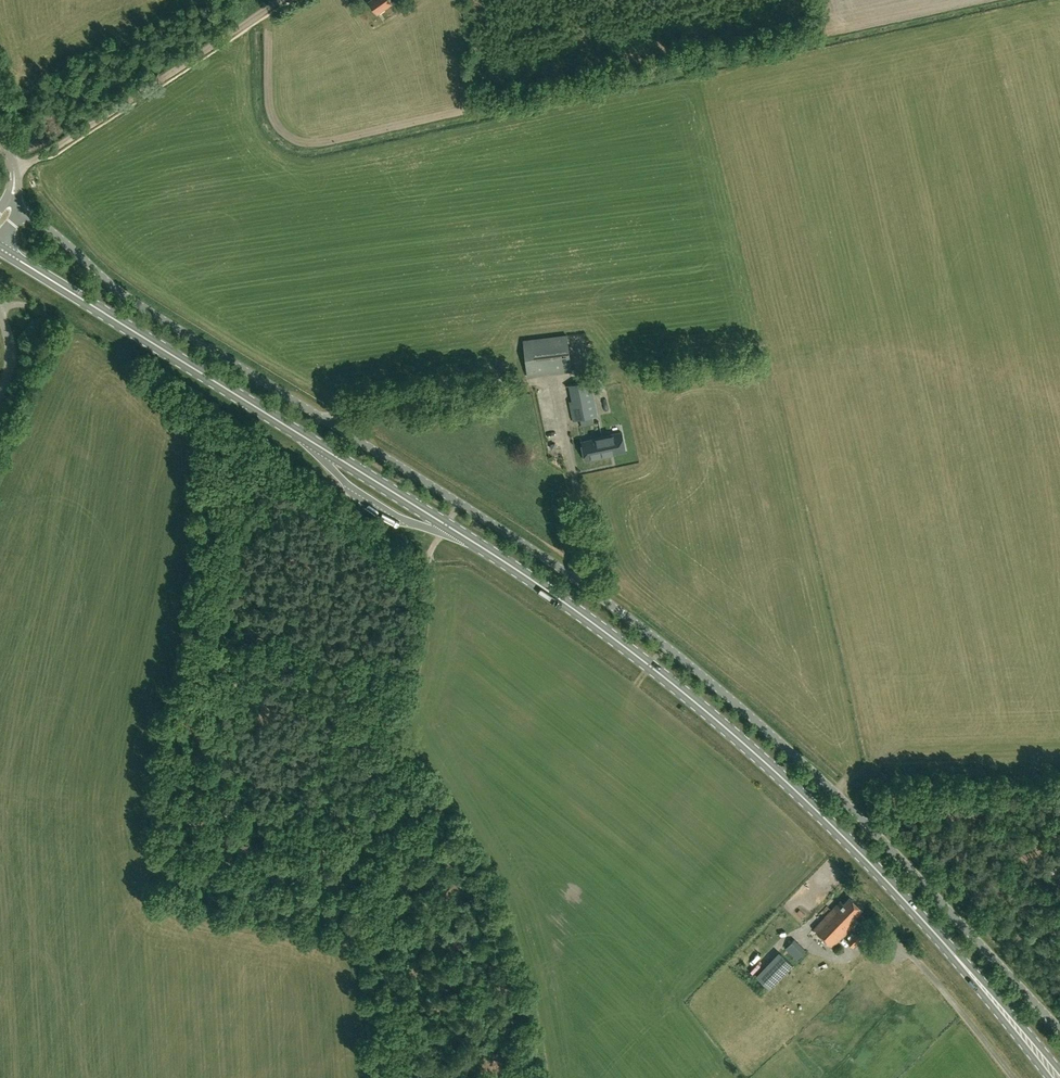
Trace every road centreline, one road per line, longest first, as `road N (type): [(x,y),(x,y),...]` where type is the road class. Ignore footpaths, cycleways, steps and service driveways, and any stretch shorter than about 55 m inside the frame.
road 1 (unclassified): [(1059,1030),(843,800),(665,645),(520,541),(127,297),(17,209)]
road 2 (primary): [(955,955),(774,770),(613,638),(456,530),(0,249)]
road 3 (track): [(414,1077),(386,908),(353,847),(379,744),(411,687),(425,560),(460,503)]
road 4 (track): [(38,159),(254,20)]
road 5 (track): [(172,834),(291,859),(354,853)]
road 6 (primary): [(1059,1070),(955,955)]
road 7 (primary): [(955,955),(1049,1077)]

